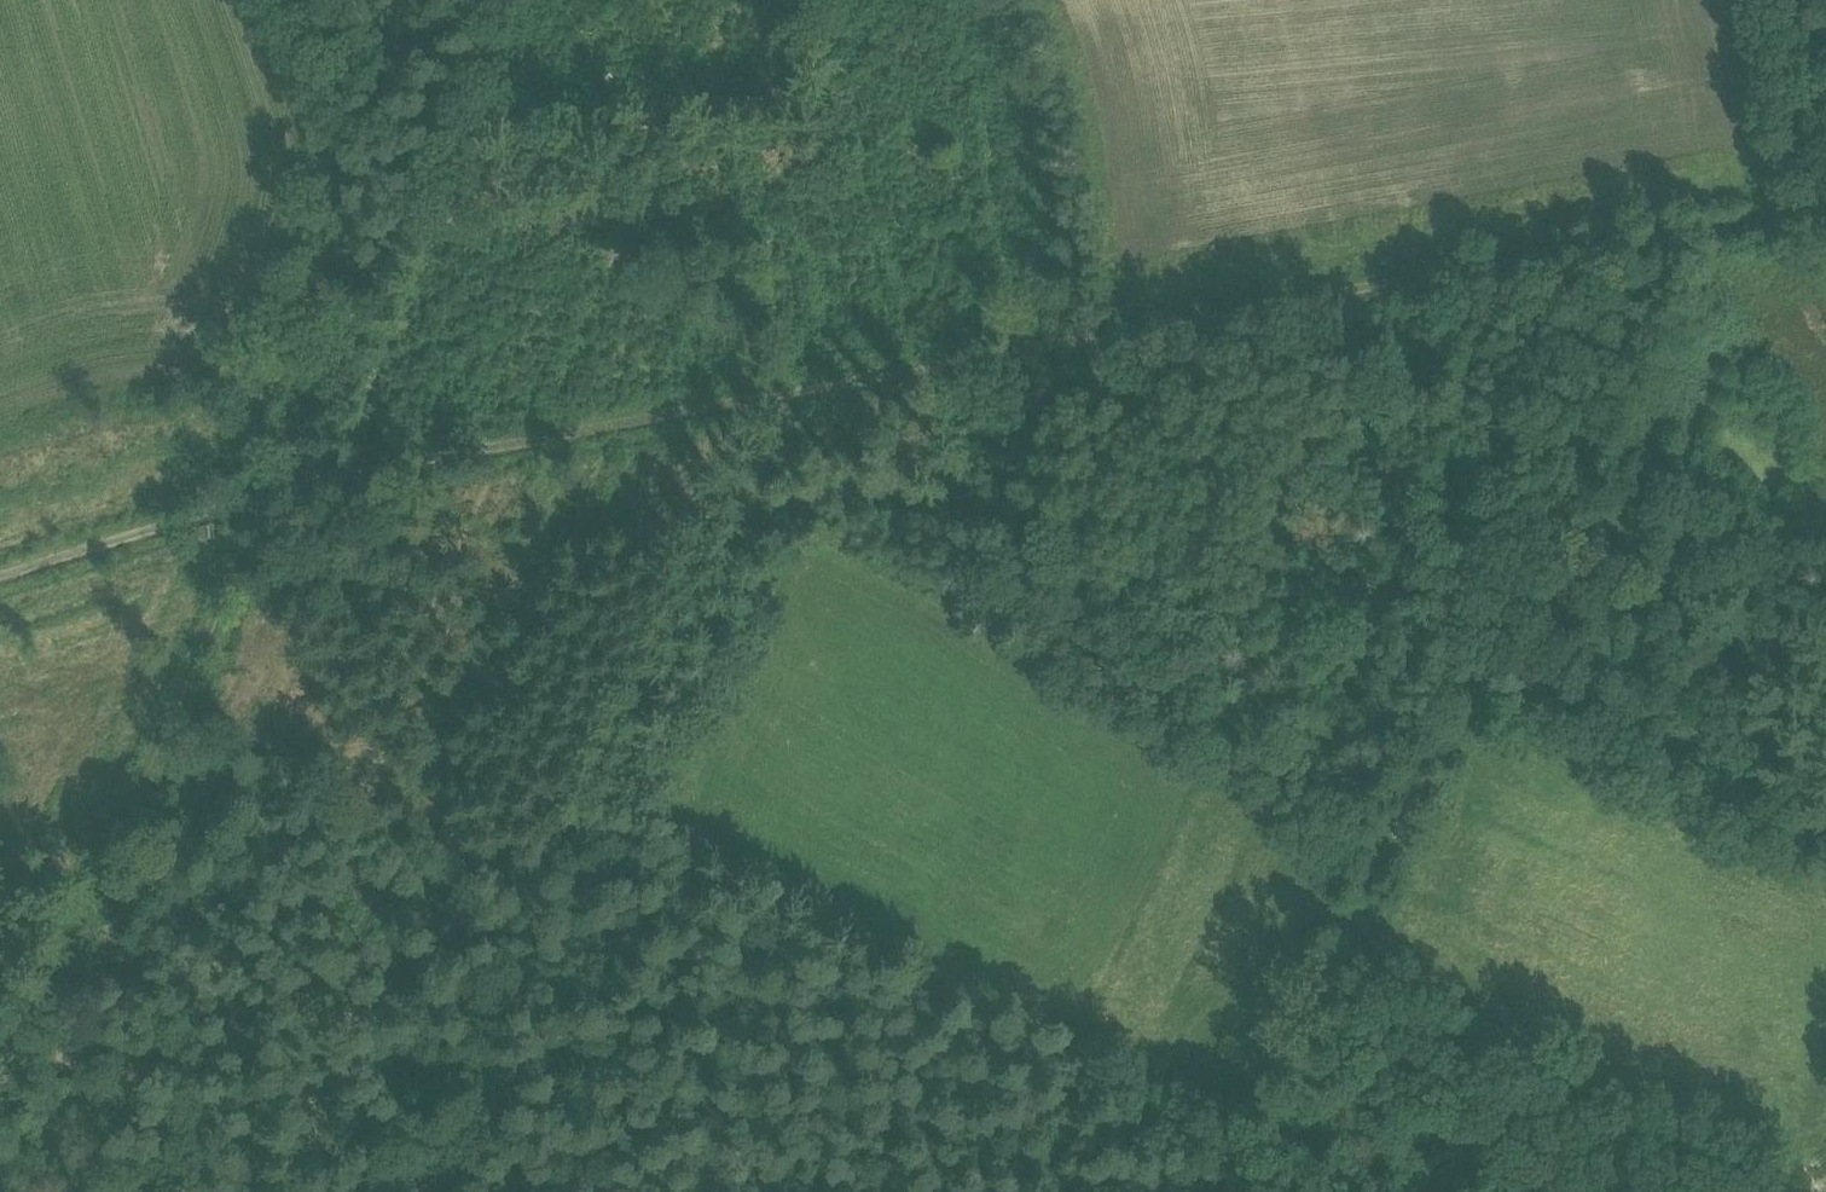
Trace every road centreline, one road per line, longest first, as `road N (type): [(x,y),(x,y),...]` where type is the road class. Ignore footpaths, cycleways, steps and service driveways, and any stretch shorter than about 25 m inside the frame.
road 1 (track): [(245,537),(1825,198)]
road 2 (track): [(245,537),(0,1116)]
road 3 (track): [(491,0),(245,537)]
road 4 (track): [(0,611),(245,537)]

